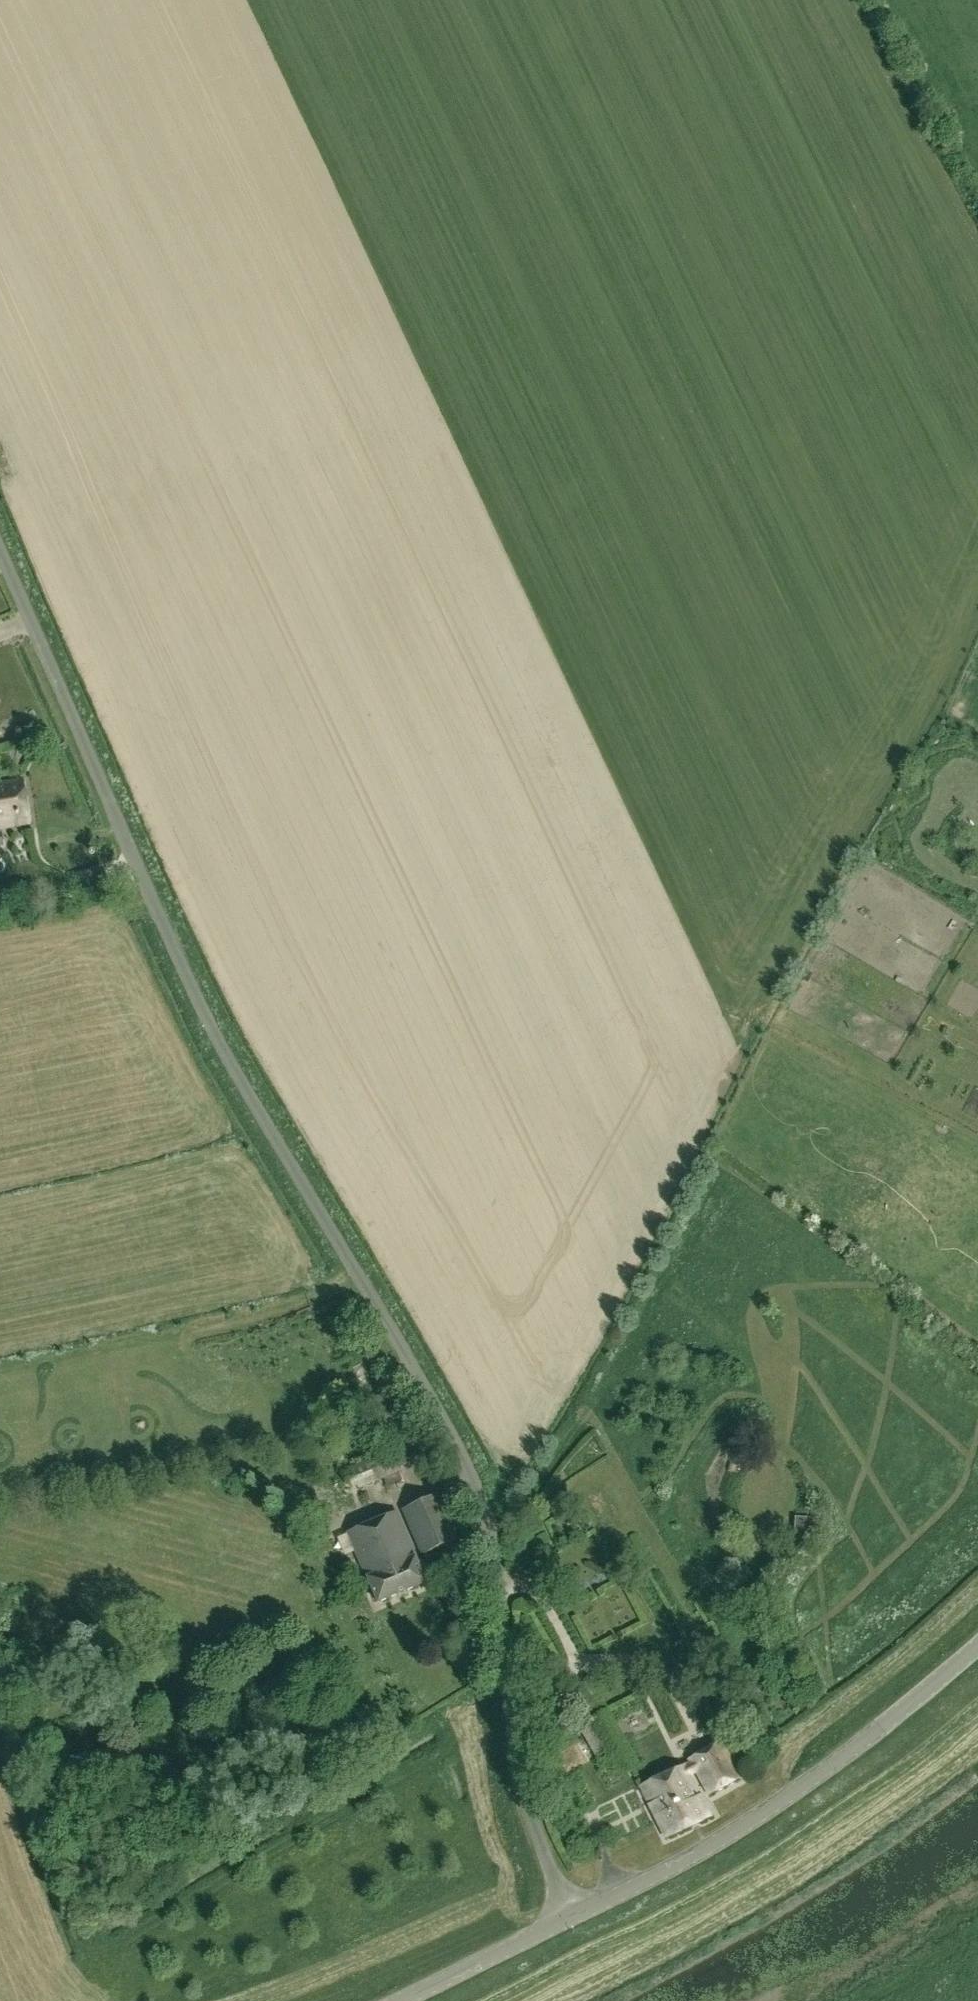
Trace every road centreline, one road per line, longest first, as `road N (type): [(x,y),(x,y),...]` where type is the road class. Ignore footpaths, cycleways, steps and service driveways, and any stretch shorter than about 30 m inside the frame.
road 1 (unclassified): [(569,1919),(518,1759),(484,1515),(467,1471),(198,1006),(0,551)]
road 2 (tertiary): [(569,1919),(746,1828),(977,1647)]
road 3 (tertiary): [(402,2000),(569,1919)]

